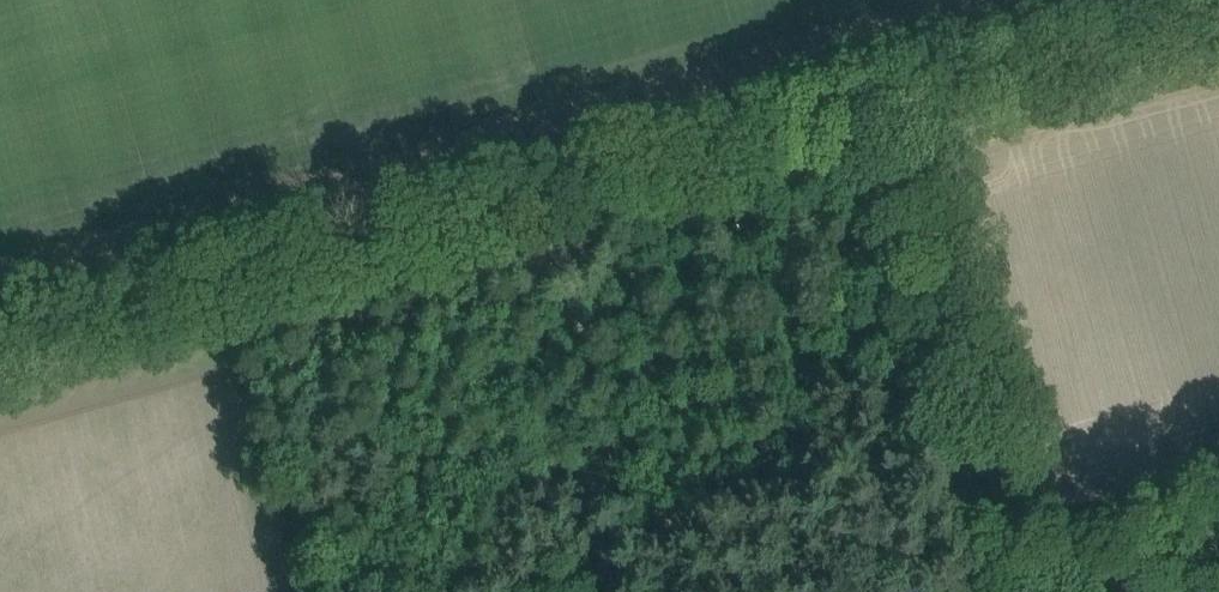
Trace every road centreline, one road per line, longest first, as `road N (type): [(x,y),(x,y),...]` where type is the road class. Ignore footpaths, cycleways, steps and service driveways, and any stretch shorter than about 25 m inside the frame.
road 1 (track): [(867,79),(0,333)]
road 2 (track): [(867,79),(1018,591)]
road 3 (track): [(1184,0),(867,79)]

